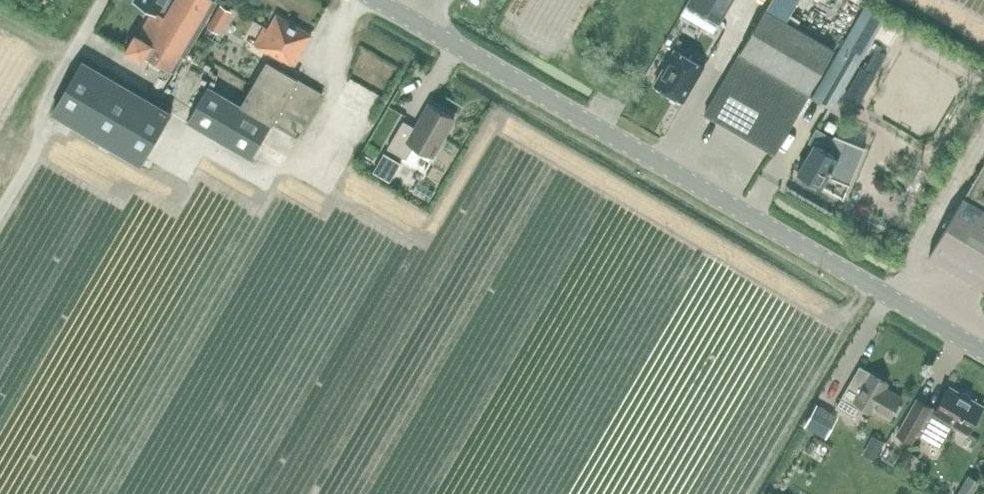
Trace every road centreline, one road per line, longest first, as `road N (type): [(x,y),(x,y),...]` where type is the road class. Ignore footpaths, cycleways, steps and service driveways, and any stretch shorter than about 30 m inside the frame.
road 1 (unclassified): [(983,352),(377,0)]

